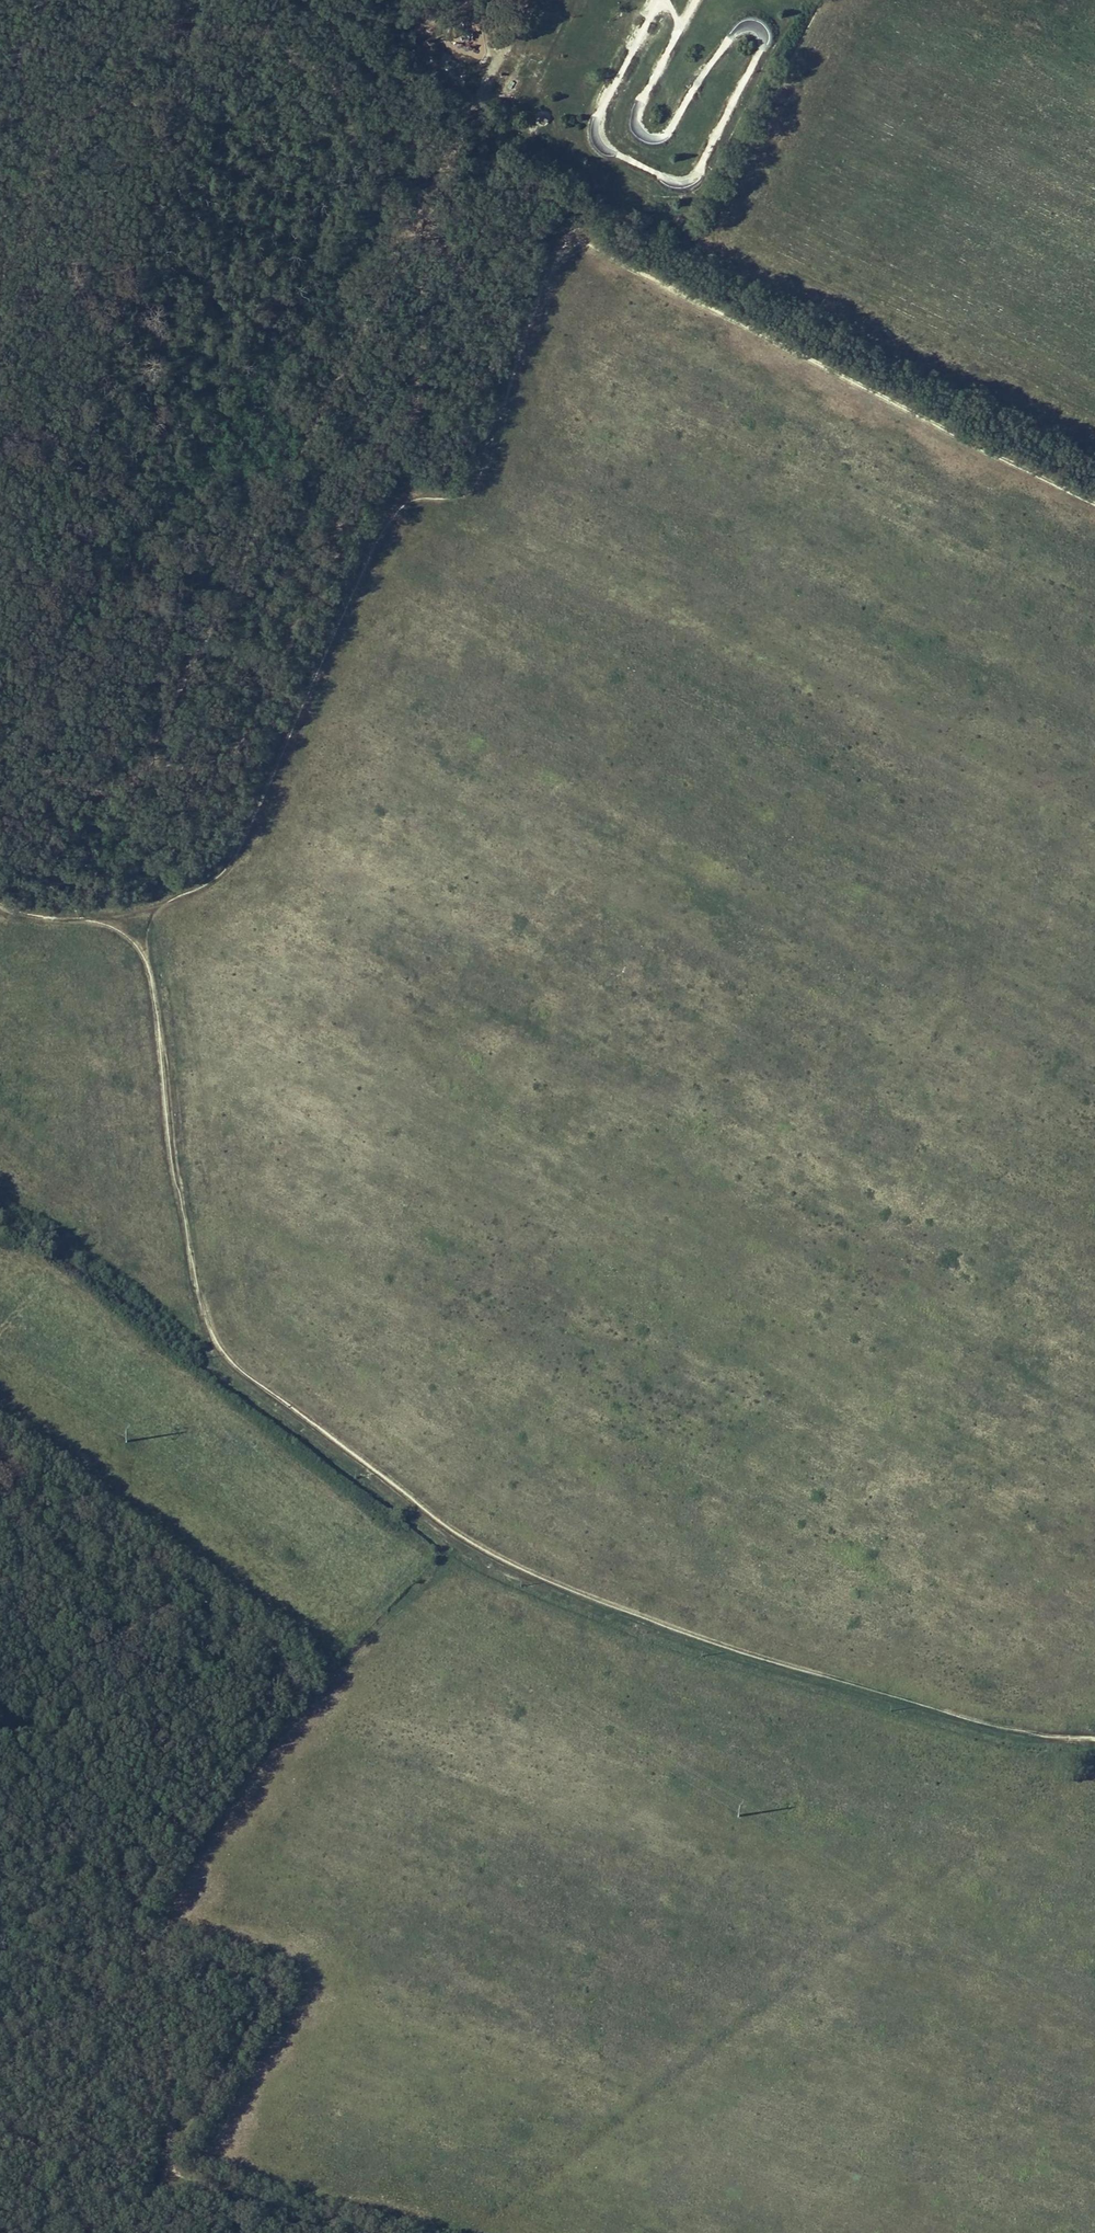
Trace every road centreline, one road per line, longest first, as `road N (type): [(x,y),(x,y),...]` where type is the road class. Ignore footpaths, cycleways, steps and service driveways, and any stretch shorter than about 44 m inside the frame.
road 1 (track): [(1094,1742),(1001,1739),(537,1586),(440,1537),(219,1367),(196,1315),(160,938),(140,911),(27,913),(0,899)]

